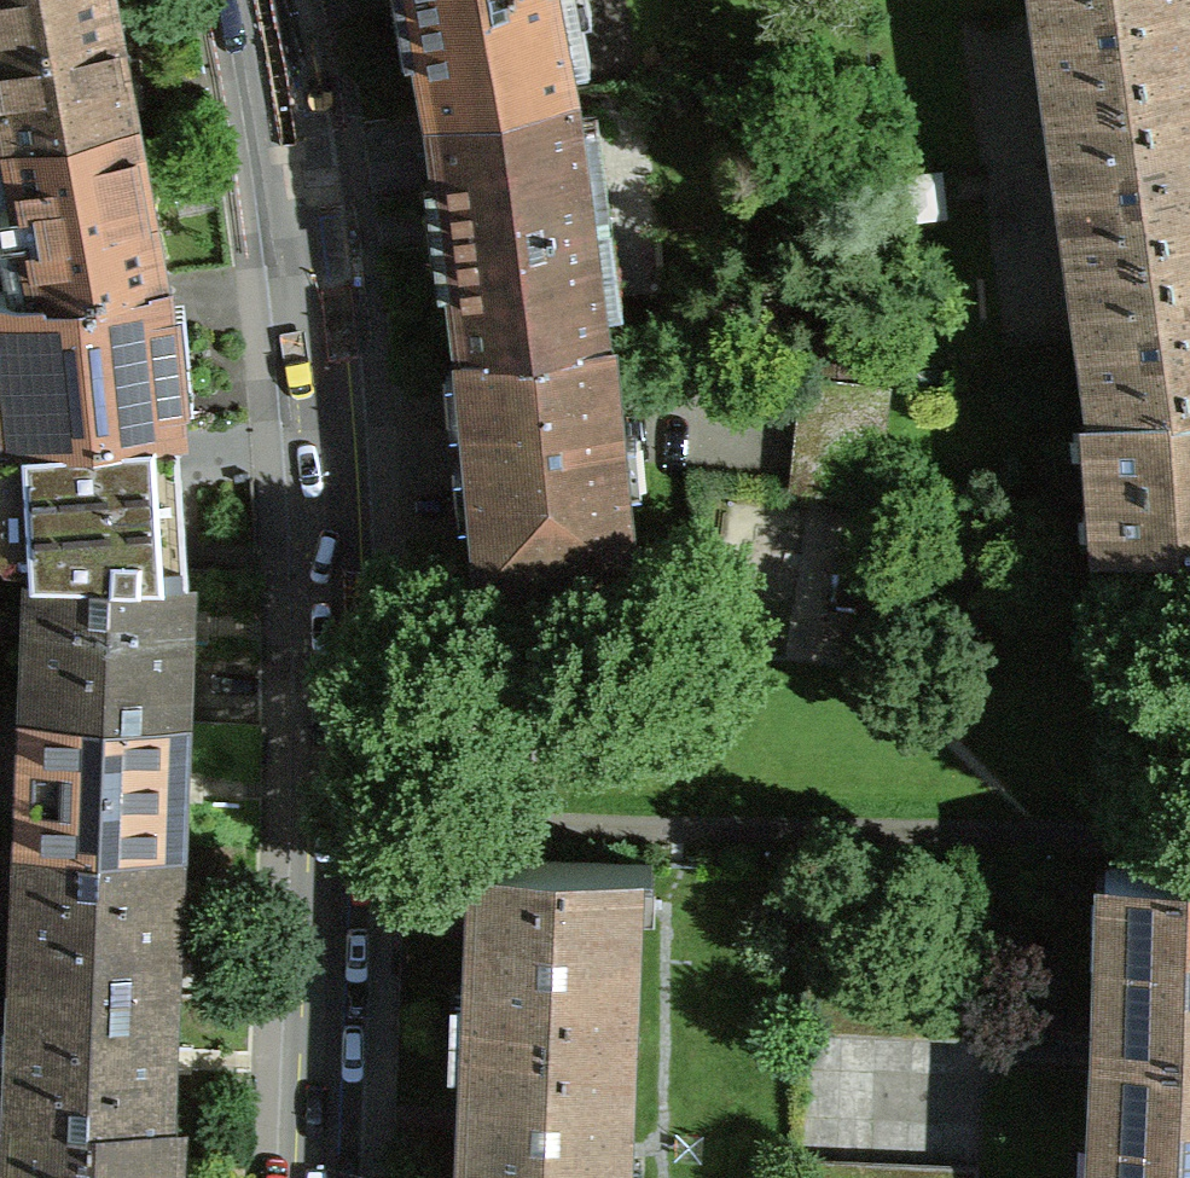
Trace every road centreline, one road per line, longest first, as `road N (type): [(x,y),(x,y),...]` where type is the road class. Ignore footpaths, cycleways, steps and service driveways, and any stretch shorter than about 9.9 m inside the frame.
road 1 (tertiary): [(262,0),(295,199),(336,585),(337,826),(319,1177)]

